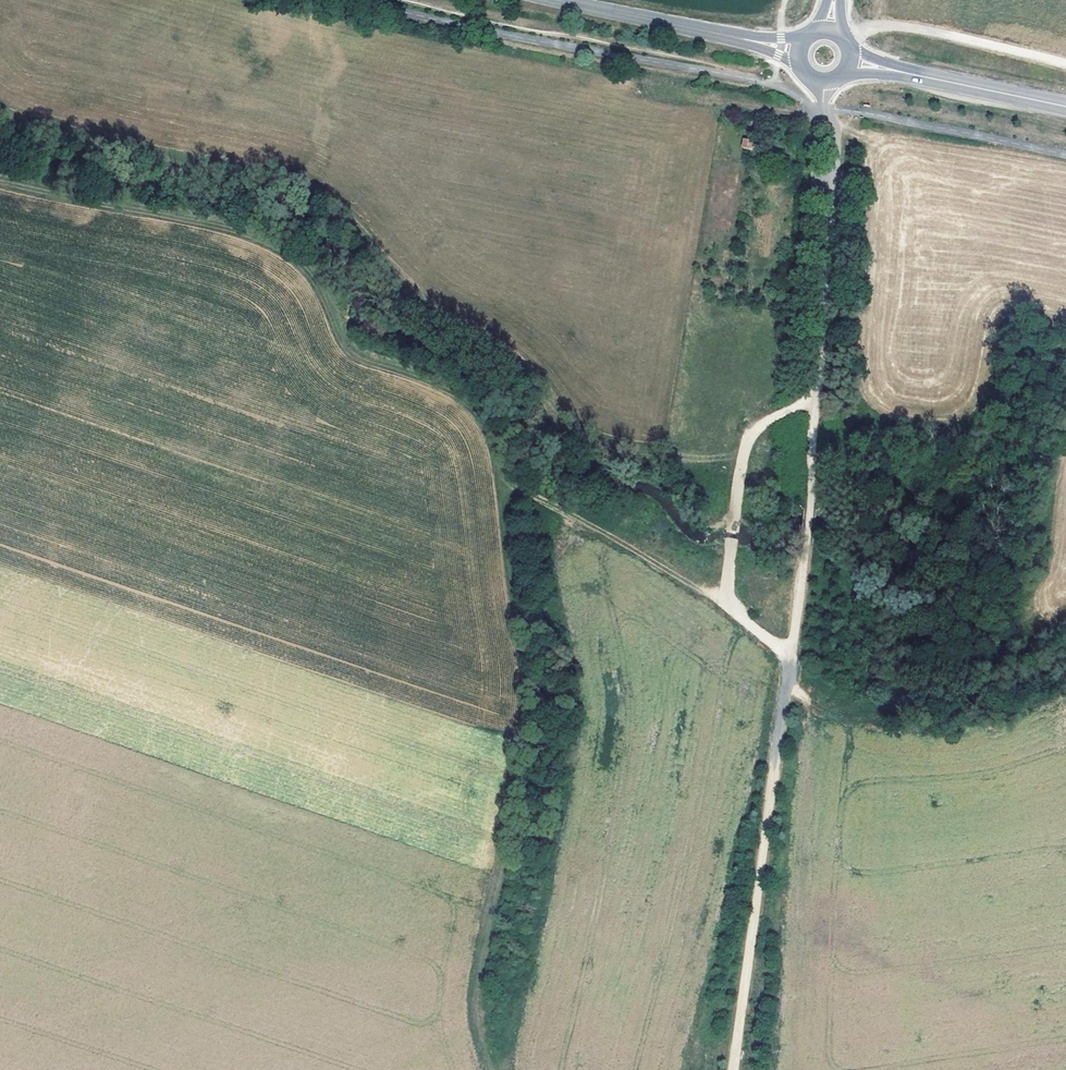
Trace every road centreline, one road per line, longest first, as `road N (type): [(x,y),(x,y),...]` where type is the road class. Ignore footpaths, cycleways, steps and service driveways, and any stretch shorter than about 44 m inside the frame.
road 1 (tertiary): [(801,49),(559,0)]
road 2 (track): [(846,45),(892,24),(1065,63)]
road 3 (secondary): [(848,62),(1065,97)]

